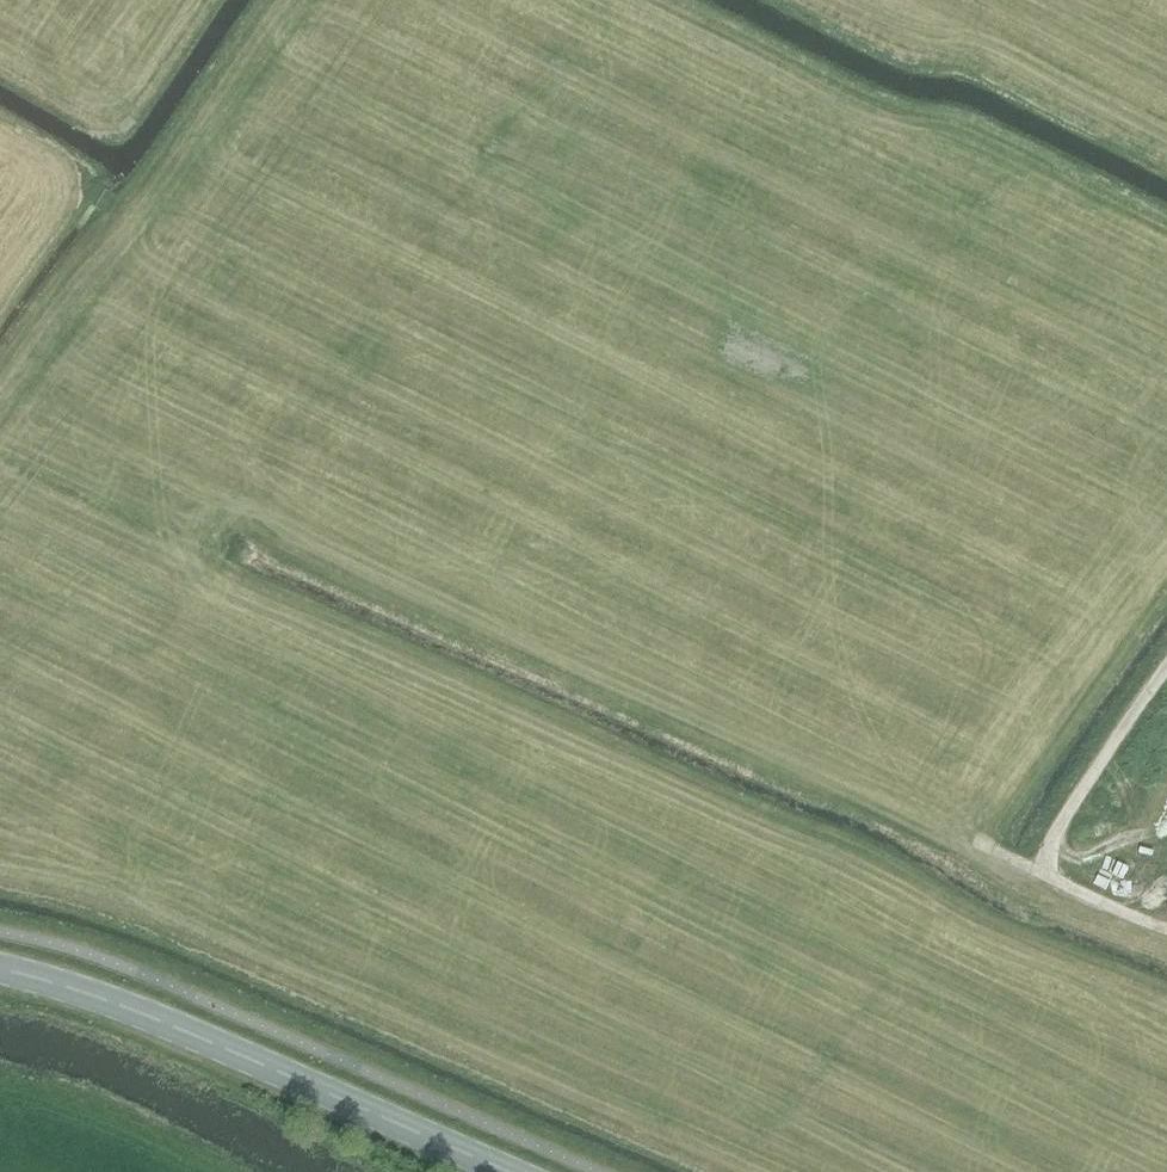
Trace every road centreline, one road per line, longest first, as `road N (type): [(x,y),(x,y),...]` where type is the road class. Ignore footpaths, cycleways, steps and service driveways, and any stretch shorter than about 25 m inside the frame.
road 1 (tertiary): [(508,1171),(132,1010),(0,969)]

